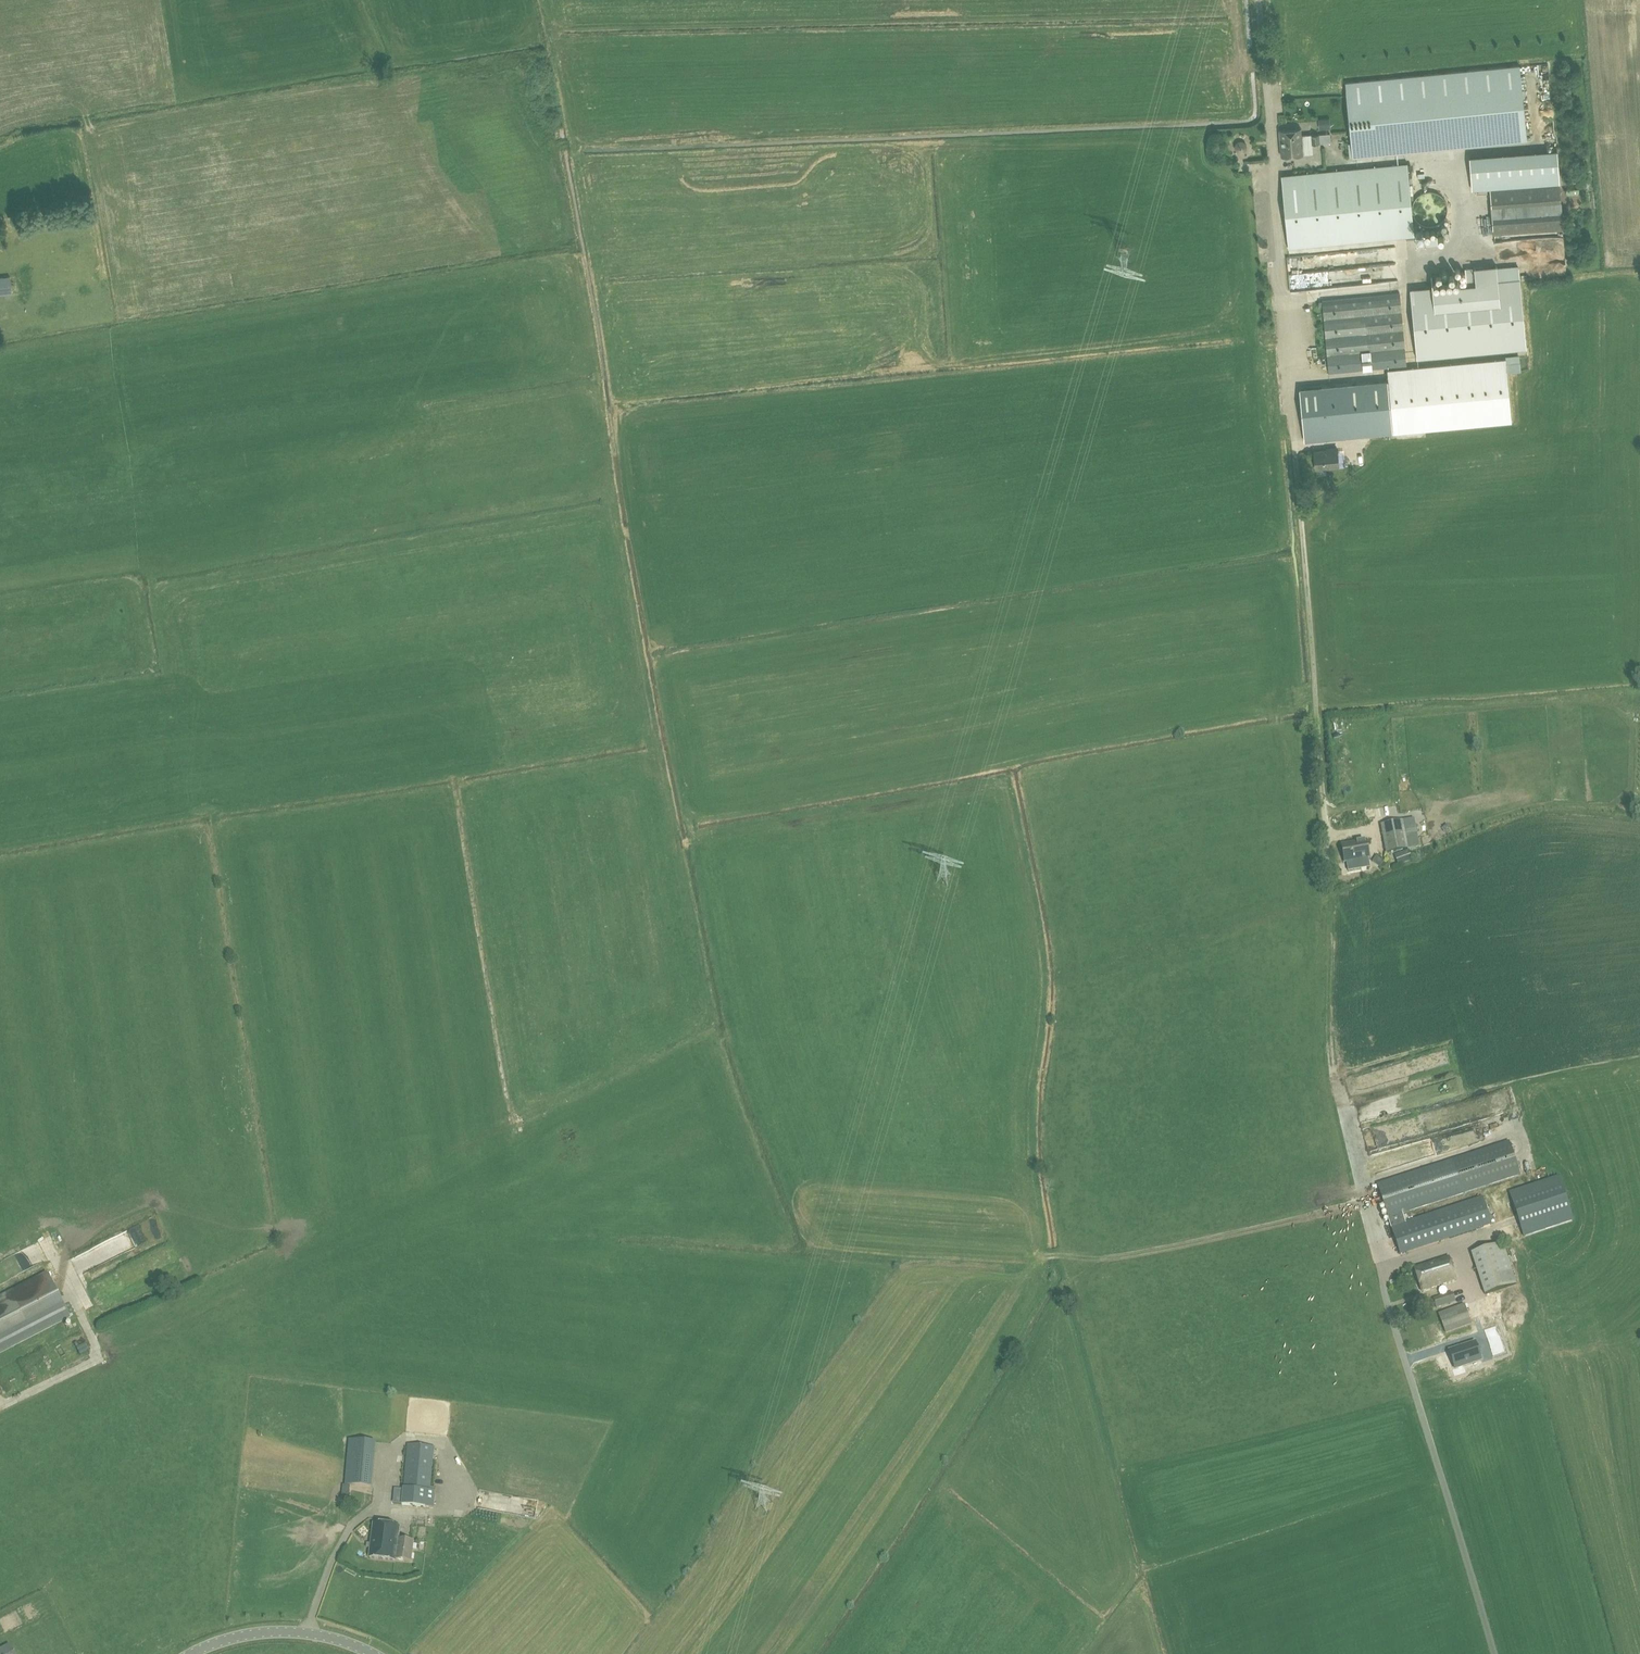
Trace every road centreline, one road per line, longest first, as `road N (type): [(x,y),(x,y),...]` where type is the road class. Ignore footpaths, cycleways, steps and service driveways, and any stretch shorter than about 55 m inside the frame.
road 1 (tertiary): [(376,1653),(307,1632),(261,1631),(192,1653)]

